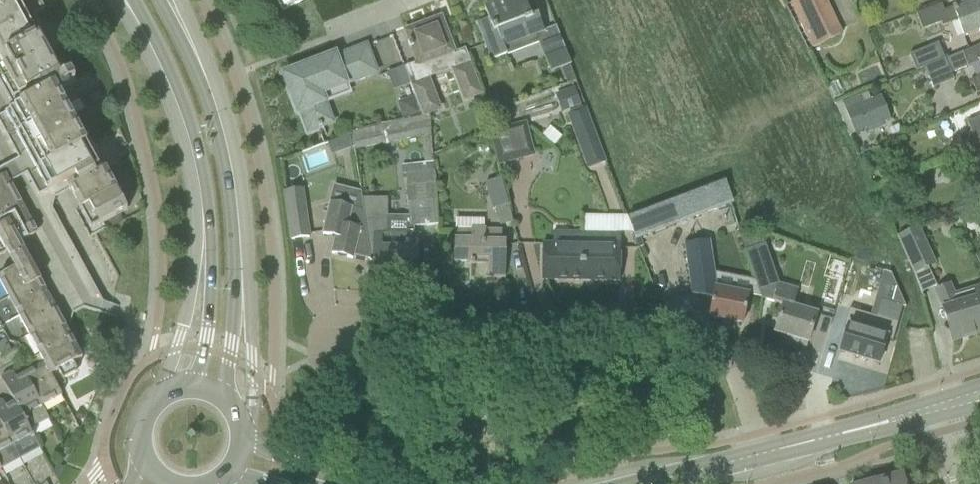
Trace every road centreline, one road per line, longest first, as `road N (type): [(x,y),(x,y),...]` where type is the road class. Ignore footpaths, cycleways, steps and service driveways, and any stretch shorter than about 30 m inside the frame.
road 1 (residential): [(763,454),(731,364),(686,338),(352,318),(327,354)]
road 2 (secondary): [(226,401),(239,282),(235,191),(211,94),(161,0)]
road 3 (secondary): [(127,0),(183,122),(200,193),(207,326),(190,388)]
road 4 (tertiary): [(763,454),(935,408)]
road 5 (tertiary): [(644,483),(763,454)]

